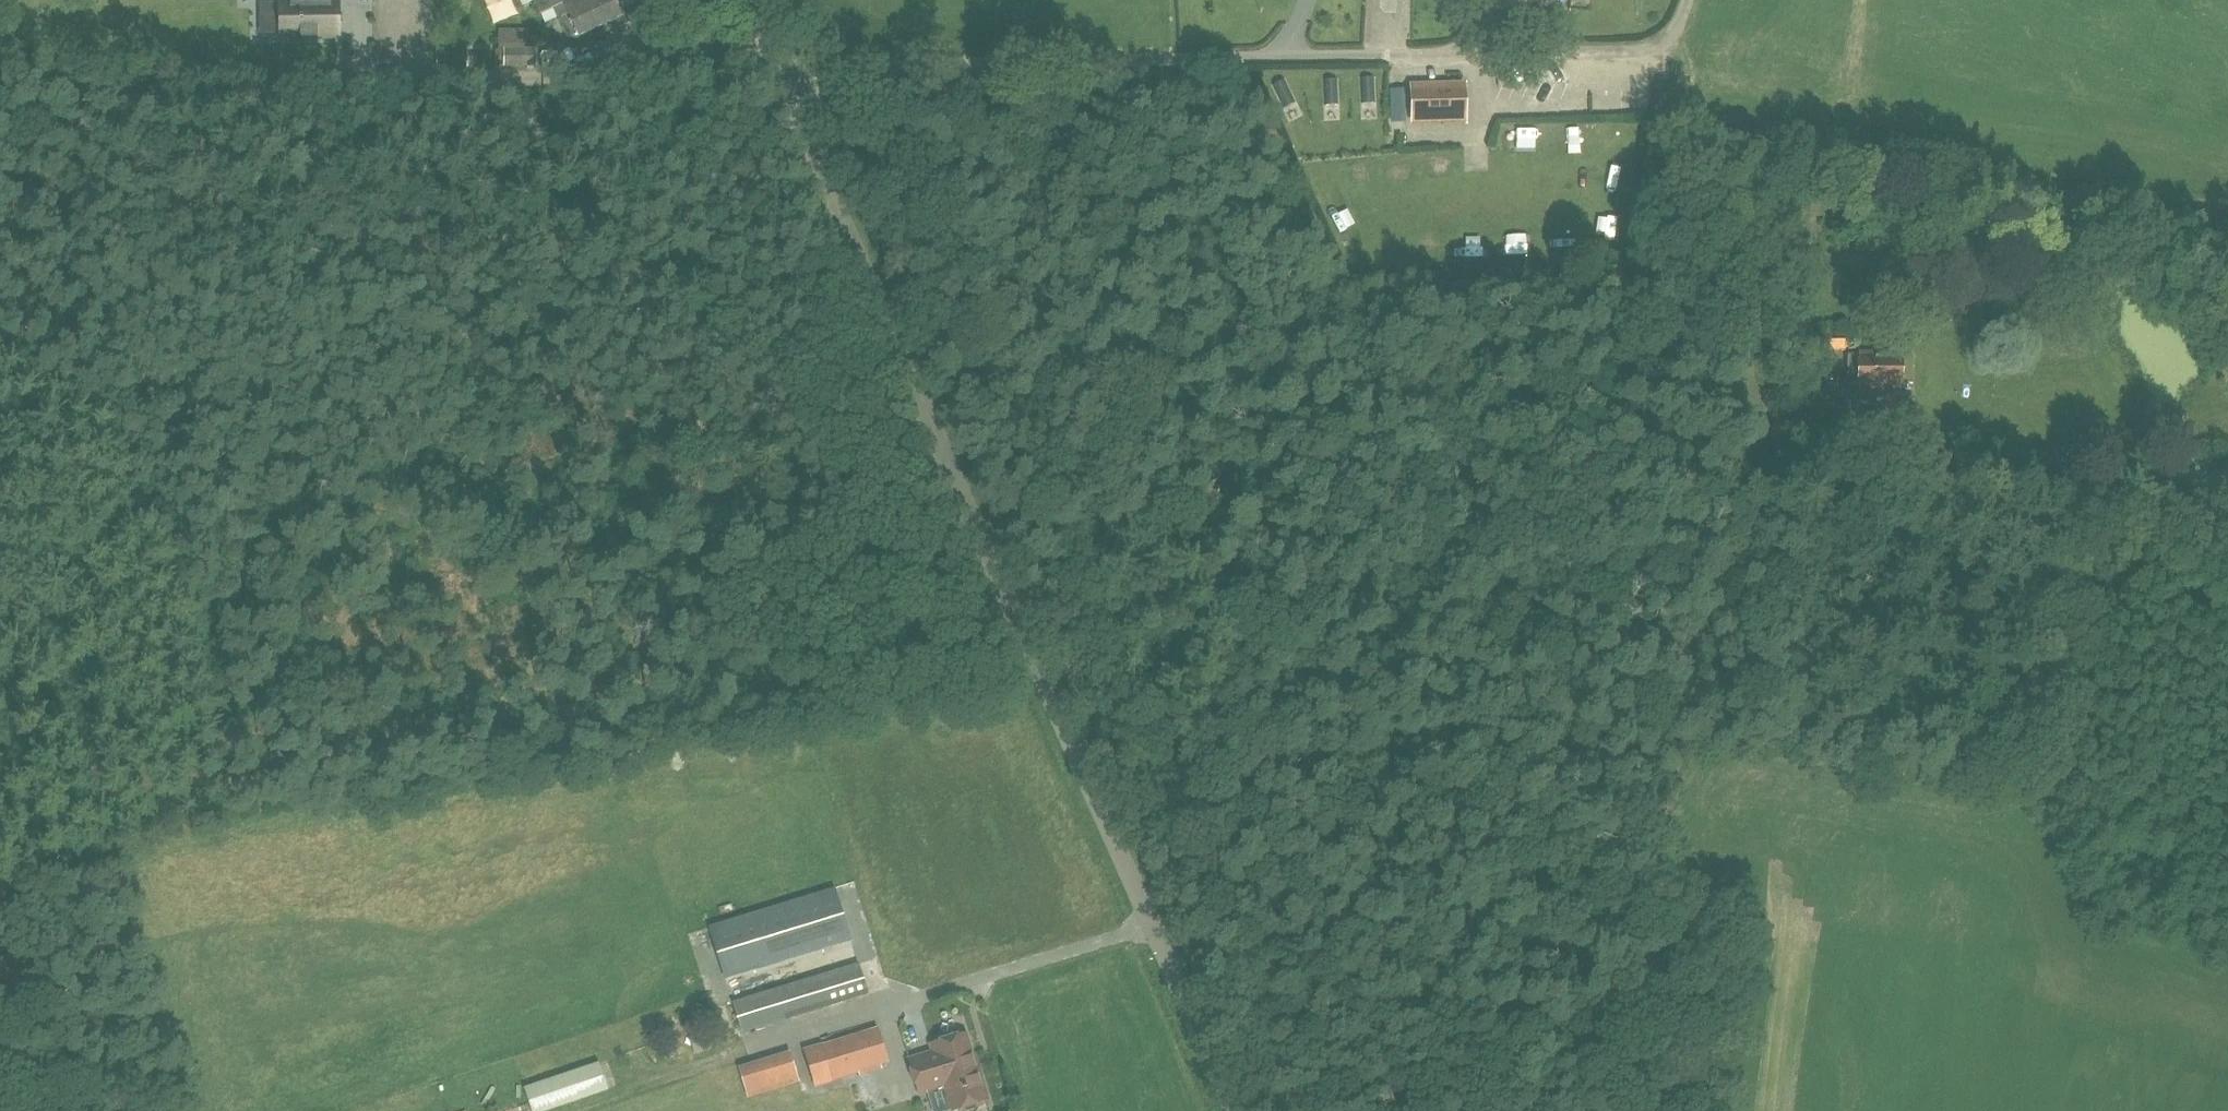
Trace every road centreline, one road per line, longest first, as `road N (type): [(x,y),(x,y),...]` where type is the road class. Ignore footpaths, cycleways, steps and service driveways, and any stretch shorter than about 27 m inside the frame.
road 1 (track): [(1673,49),(800,63),(0,90)]
road 2 (unclassified): [(1234,1110),(740,0)]
road 3 (track): [(1673,49),(1551,743)]
road 4 (track): [(1662,116),(2227,220)]
road 5 (track): [(1551,743),(1486,1110)]

